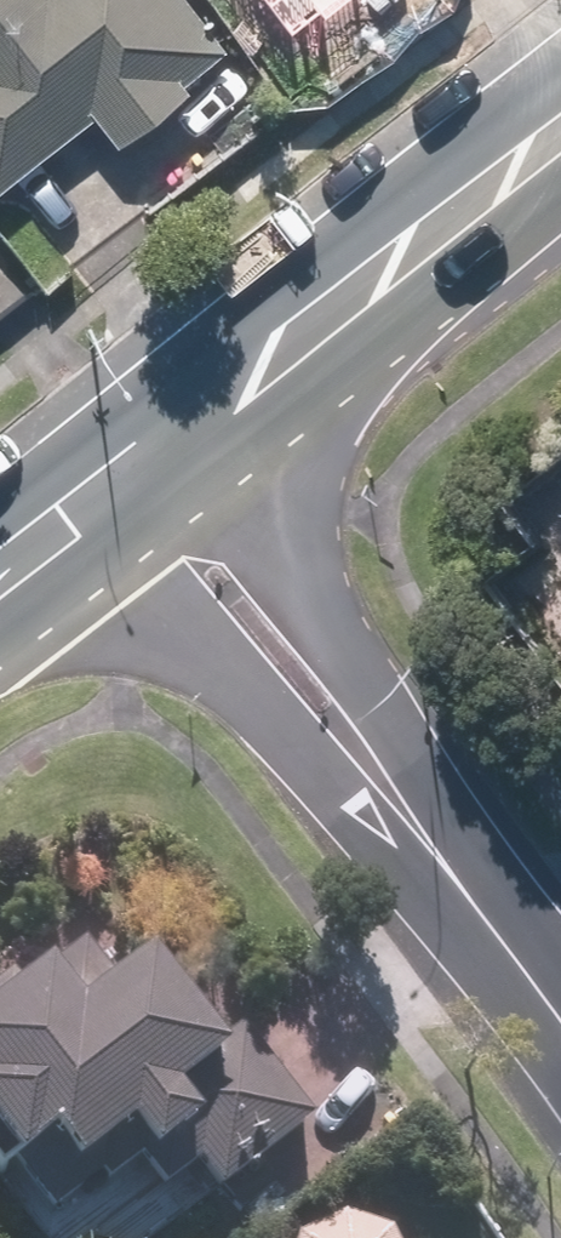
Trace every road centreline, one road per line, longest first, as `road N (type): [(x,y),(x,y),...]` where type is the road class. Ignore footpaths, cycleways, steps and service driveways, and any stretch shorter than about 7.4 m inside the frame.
road 1 (residential): [(162,398),(440,763),(464,889)]
road 2 (residential): [(464,889),(354,820),(60,480)]
road 3 (primary): [(162,398),(560,91)]
road 4 (residential): [(464,889),(560,1017)]
road 5 (primary): [(60,480),(162,398)]

